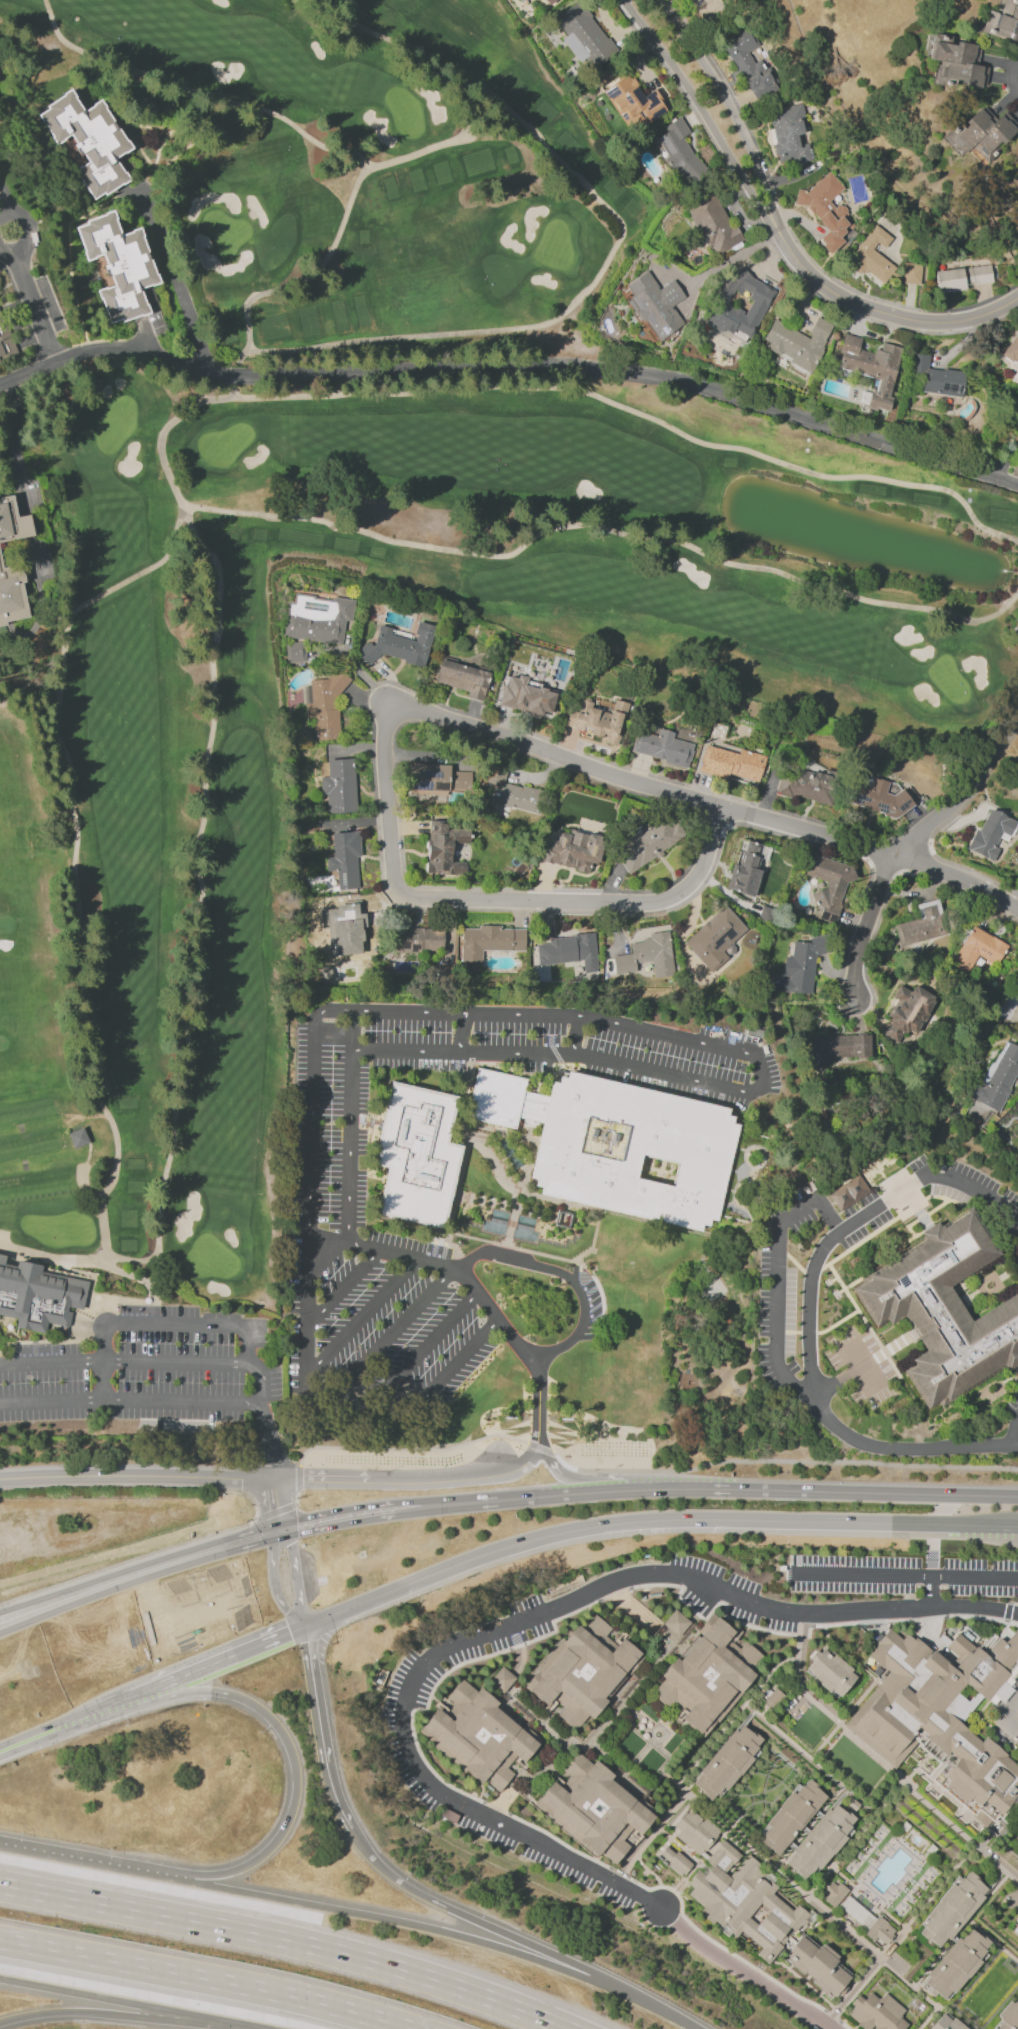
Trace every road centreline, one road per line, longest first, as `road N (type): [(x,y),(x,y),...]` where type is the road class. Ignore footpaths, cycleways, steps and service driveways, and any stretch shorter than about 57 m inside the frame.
road 1 (track): [(1017,544),(980,528),(943,491),(818,478),(698,445),(565,391),(205,403),(170,426),(161,448),(184,509),(321,523),(395,545),(493,559),(517,556),(543,533),(597,528),(676,543),(720,564),(861,602),(974,624),(1017,597)]
road 2 (residential): [(1017,485),(671,379),(588,369),(239,379),(153,356),(93,351),(0,387)]
road 3 (track): [(0,1248),(63,1262),(158,1263),(197,988),(204,891),(194,856),(214,734),(221,584),(184,509)]
road 4 (track): [(109,1262),(102,1205),(118,1136),(89,1076),(76,812),(57,725),(70,622),(170,560),(184,509)]
road 5 (primary): [(303,1629),(510,1547),(621,1524),(1017,1528)]
road 6 (track): [(236,399),(248,354),(540,329),(566,316),(604,272),(623,237),(621,223),(498,101),(453,88)]
road 7 (residential): [(1017,909),(894,855),(389,704)]
road 8 (motorway): [(567,2028),(320,1949),(0,1887)]
road 9 (residential): [(722,808),(699,877),(664,902),(397,899),(389,704)]
road 10 (residential): [(539,1448),(522,1469),(446,1480),(0,1482)]
road 11 (motorway): [(630,1994),(415,1926),(132,1873)]
road 12 (motorway): [(65,1726),(200,1692),(249,1702),(285,1736),(298,1798),(267,1855),(223,1876),(132,1873)]
road 13 (motorway): [(0,1941),(239,1986),(408,2028)]
road 14 (track): [(46,0),(56,31),(77,52),(270,113),(359,157),(366,168)]
road 15 (residential): [(1017,717),(967,793),(894,855),(857,966),(856,1000)]
road 16 (motorway): [(630,1994),(404,1885),(352,1830)]
road 17 (primary): [(283,1537),(0,1635)]
road 18 (motorway): [(281,1523),(0,1614)]
road 19 (primary): [(732,1491),(446,1501)]
road 20 (primary): [(1017,1499),(732,1491)]
road 21 (residential): [(621,0),(685,85),(776,232)]
road 22 (residential): [(1017,300),(966,322),(901,319),(821,285),(776,232)]
road 23 (motorway): [(0,1979),(267,2028)]
road 24 (residential): [(776,232),(736,118),(658,0)]
road 25 (track): [(248,354),(252,303),(322,269),(366,168)]
road 26 (motorway): [(0,2024),(71,2013),(229,2028)]
road 27 (motorway): [(352,1830),(327,1762),(303,1629)]
road 28 (track): [(453,88),(397,46),(296,0)]
road 29 (primary): [(136,1697),(303,1629)]
road 30 (primary): [(446,1501),(283,1537)]
road 31 (motorway): [(446,1501),(281,1523)]
road 32 (track): [(366,168),(464,139),(467,121),(453,88)]
road 33 (primary): [(0,1753),(136,1697)]
road 34 (motorway): [(132,1873),(0,1848)]

